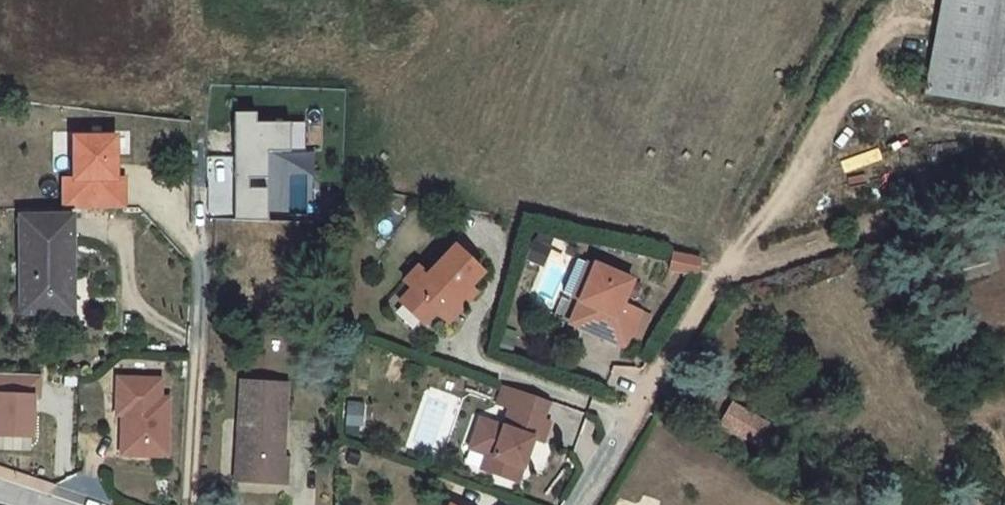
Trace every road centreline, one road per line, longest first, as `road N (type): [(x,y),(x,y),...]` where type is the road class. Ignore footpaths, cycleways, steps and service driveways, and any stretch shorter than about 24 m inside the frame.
road 1 (residential): [(588,504),(725,274)]

